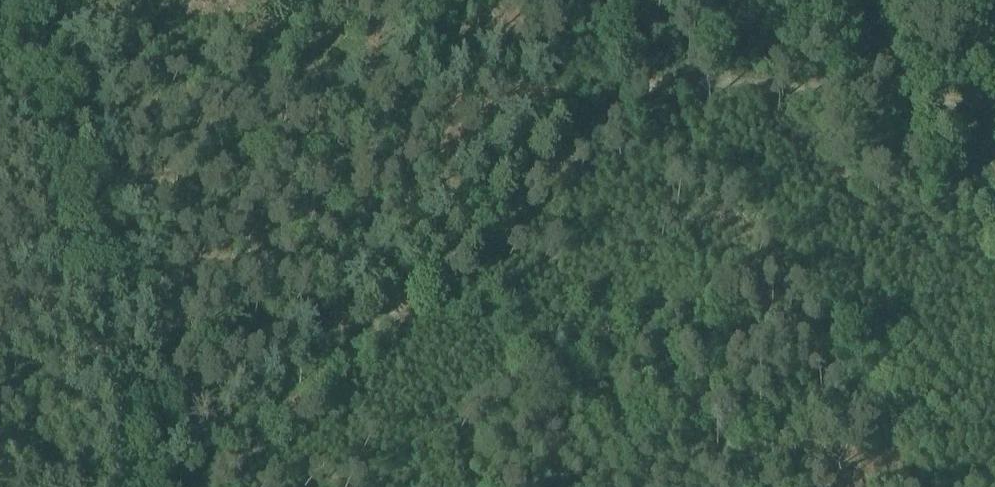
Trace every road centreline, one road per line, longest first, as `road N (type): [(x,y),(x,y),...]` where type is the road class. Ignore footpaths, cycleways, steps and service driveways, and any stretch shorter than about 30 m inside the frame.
road 1 (track): [(670,83),(926,486)]

